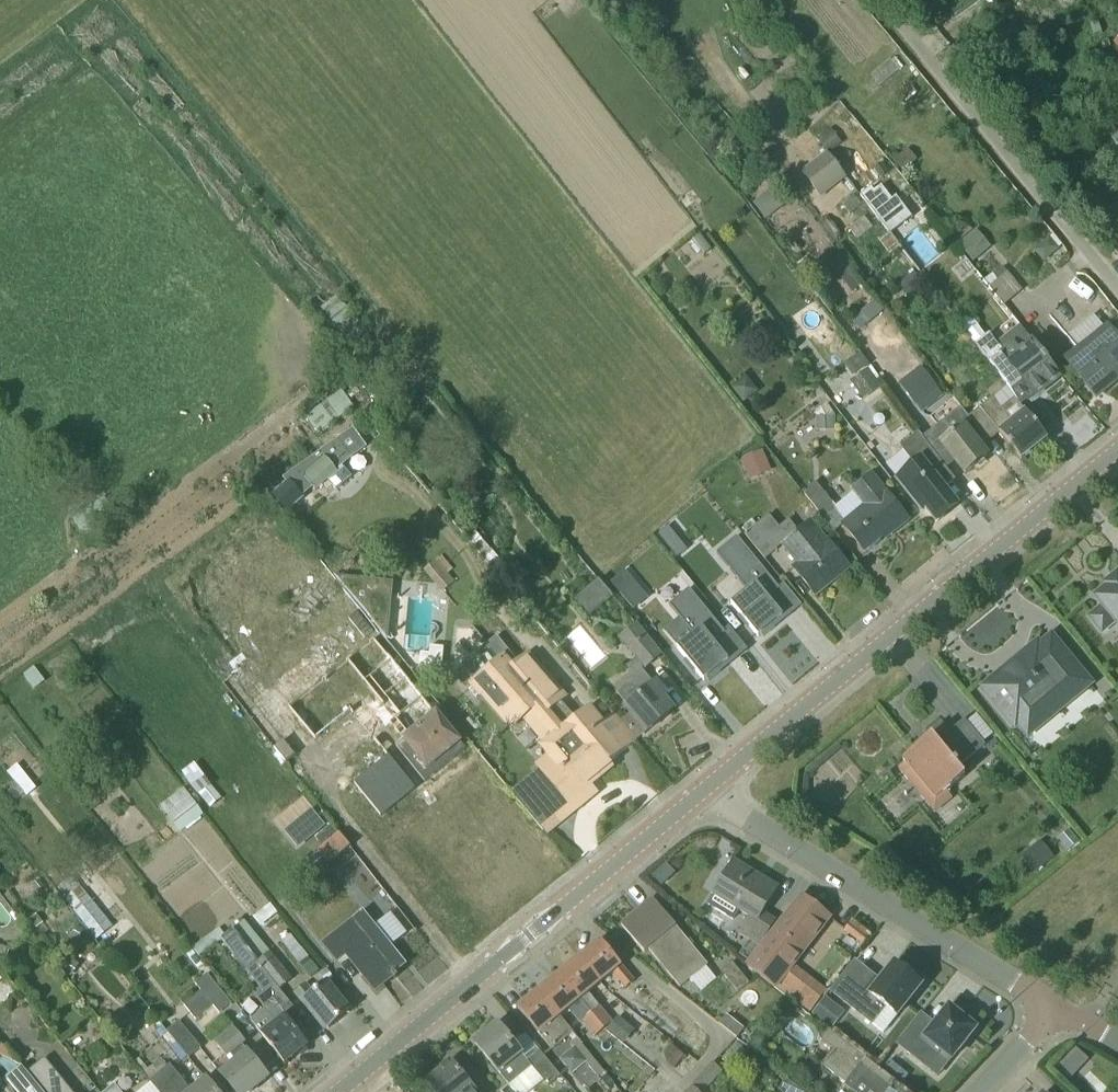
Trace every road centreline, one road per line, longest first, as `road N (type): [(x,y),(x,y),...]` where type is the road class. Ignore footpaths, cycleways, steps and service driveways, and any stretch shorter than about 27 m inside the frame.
road 1 (unclassified): [(712,783),(1117,449)]
road 2 (unclassified): [(339,1091),(712,783)]
road 3 (unclassified): [(1056,1011),(752,822),(712,783)]
road 4 (unclassified): [(1117,289),(882,0)]

